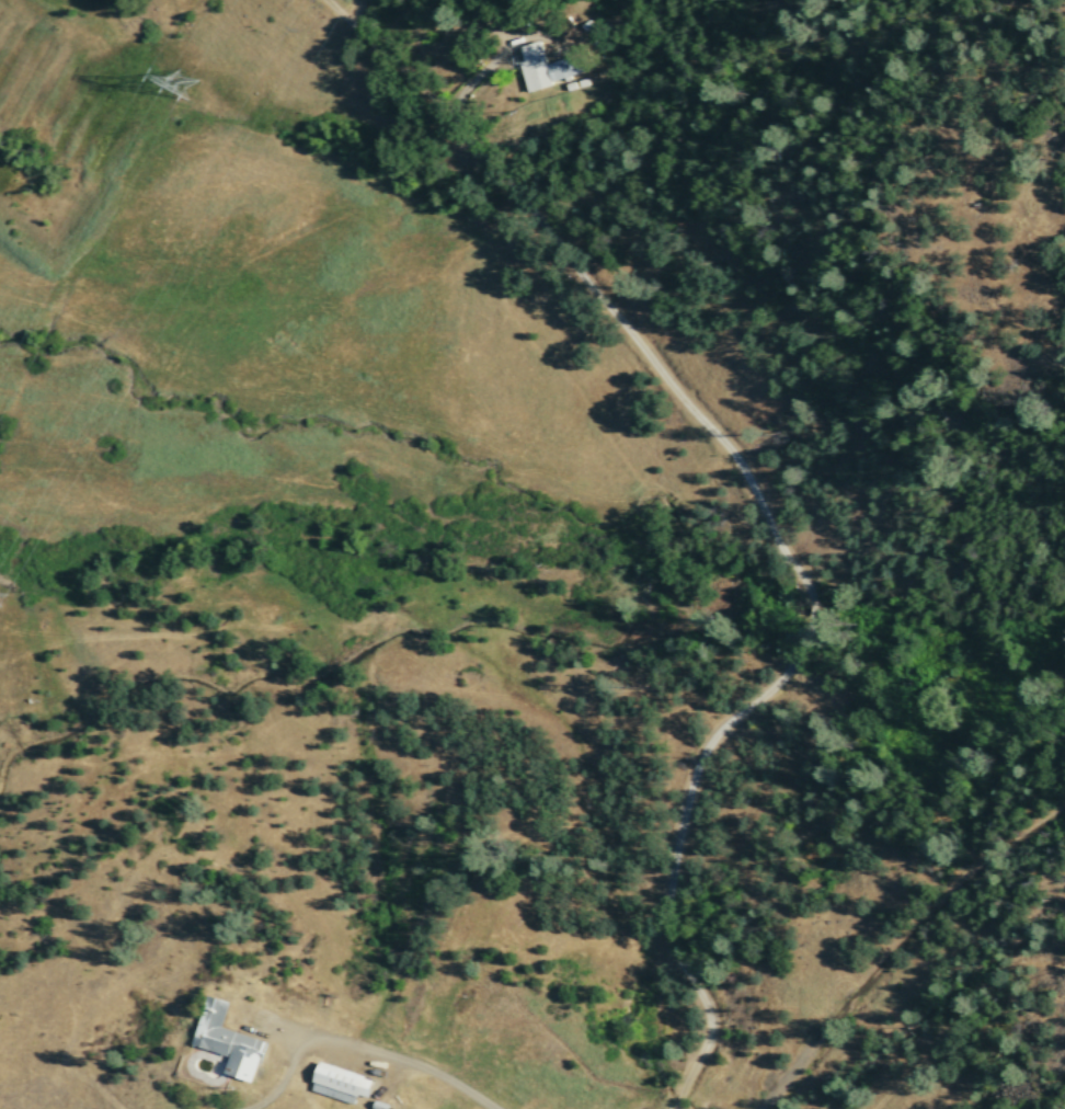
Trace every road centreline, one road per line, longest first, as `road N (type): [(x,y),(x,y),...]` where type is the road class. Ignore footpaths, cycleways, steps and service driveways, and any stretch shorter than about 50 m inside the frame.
road 1 (residential): [(675,1108),(708,1026),(666,924),(685,792),(705,743),(785,670),(808,626),(810,595),(718,435),(506,183),(329,0)]
road 2 (residential): [(494,1108),(433,1071),(344,1041)]
road 3 (track): [(344,1041),(309,1041),(270,1097),(248,1108)]

